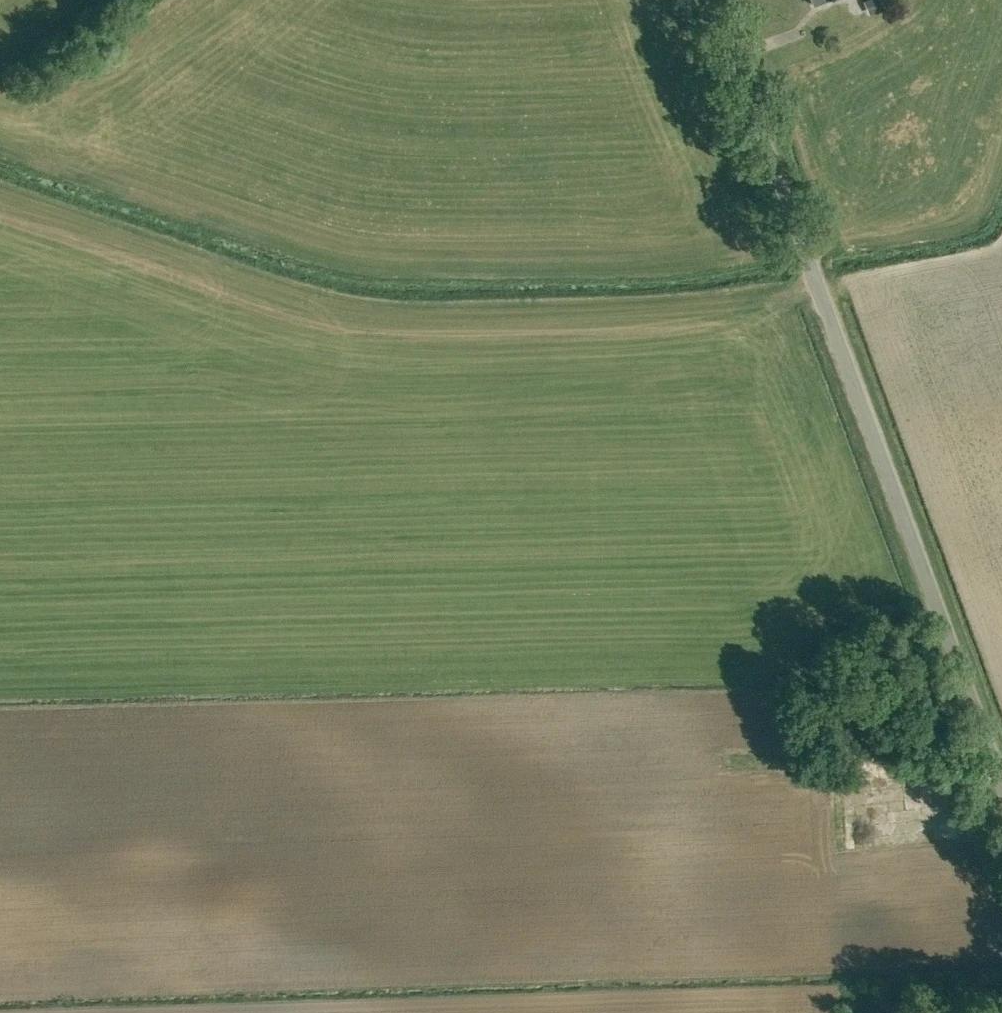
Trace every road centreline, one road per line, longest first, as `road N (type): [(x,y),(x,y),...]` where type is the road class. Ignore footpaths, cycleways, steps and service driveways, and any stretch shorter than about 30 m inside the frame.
road 1 (unclassified): [(1001,789),(716,0)]

